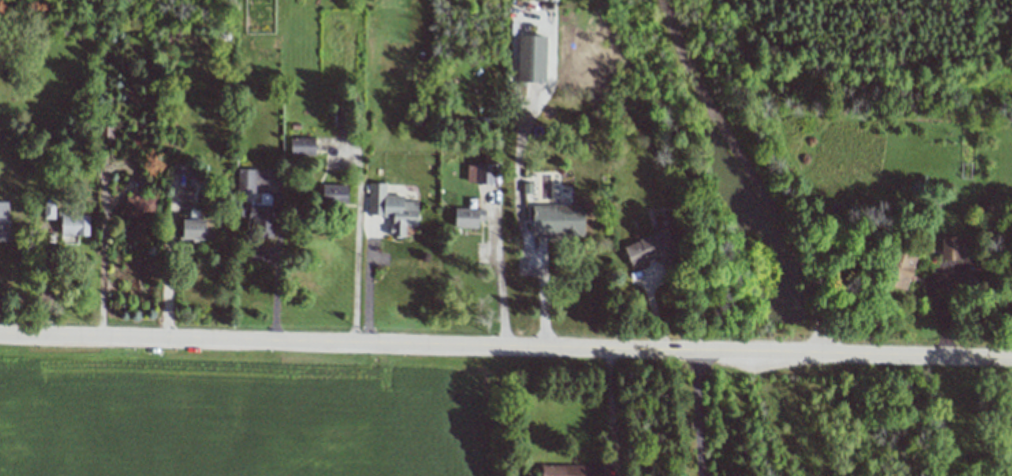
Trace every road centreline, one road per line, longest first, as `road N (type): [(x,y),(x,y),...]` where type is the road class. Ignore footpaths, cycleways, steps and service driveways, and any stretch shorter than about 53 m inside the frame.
road 1 (residential): [(1011,362),(0,336)]

